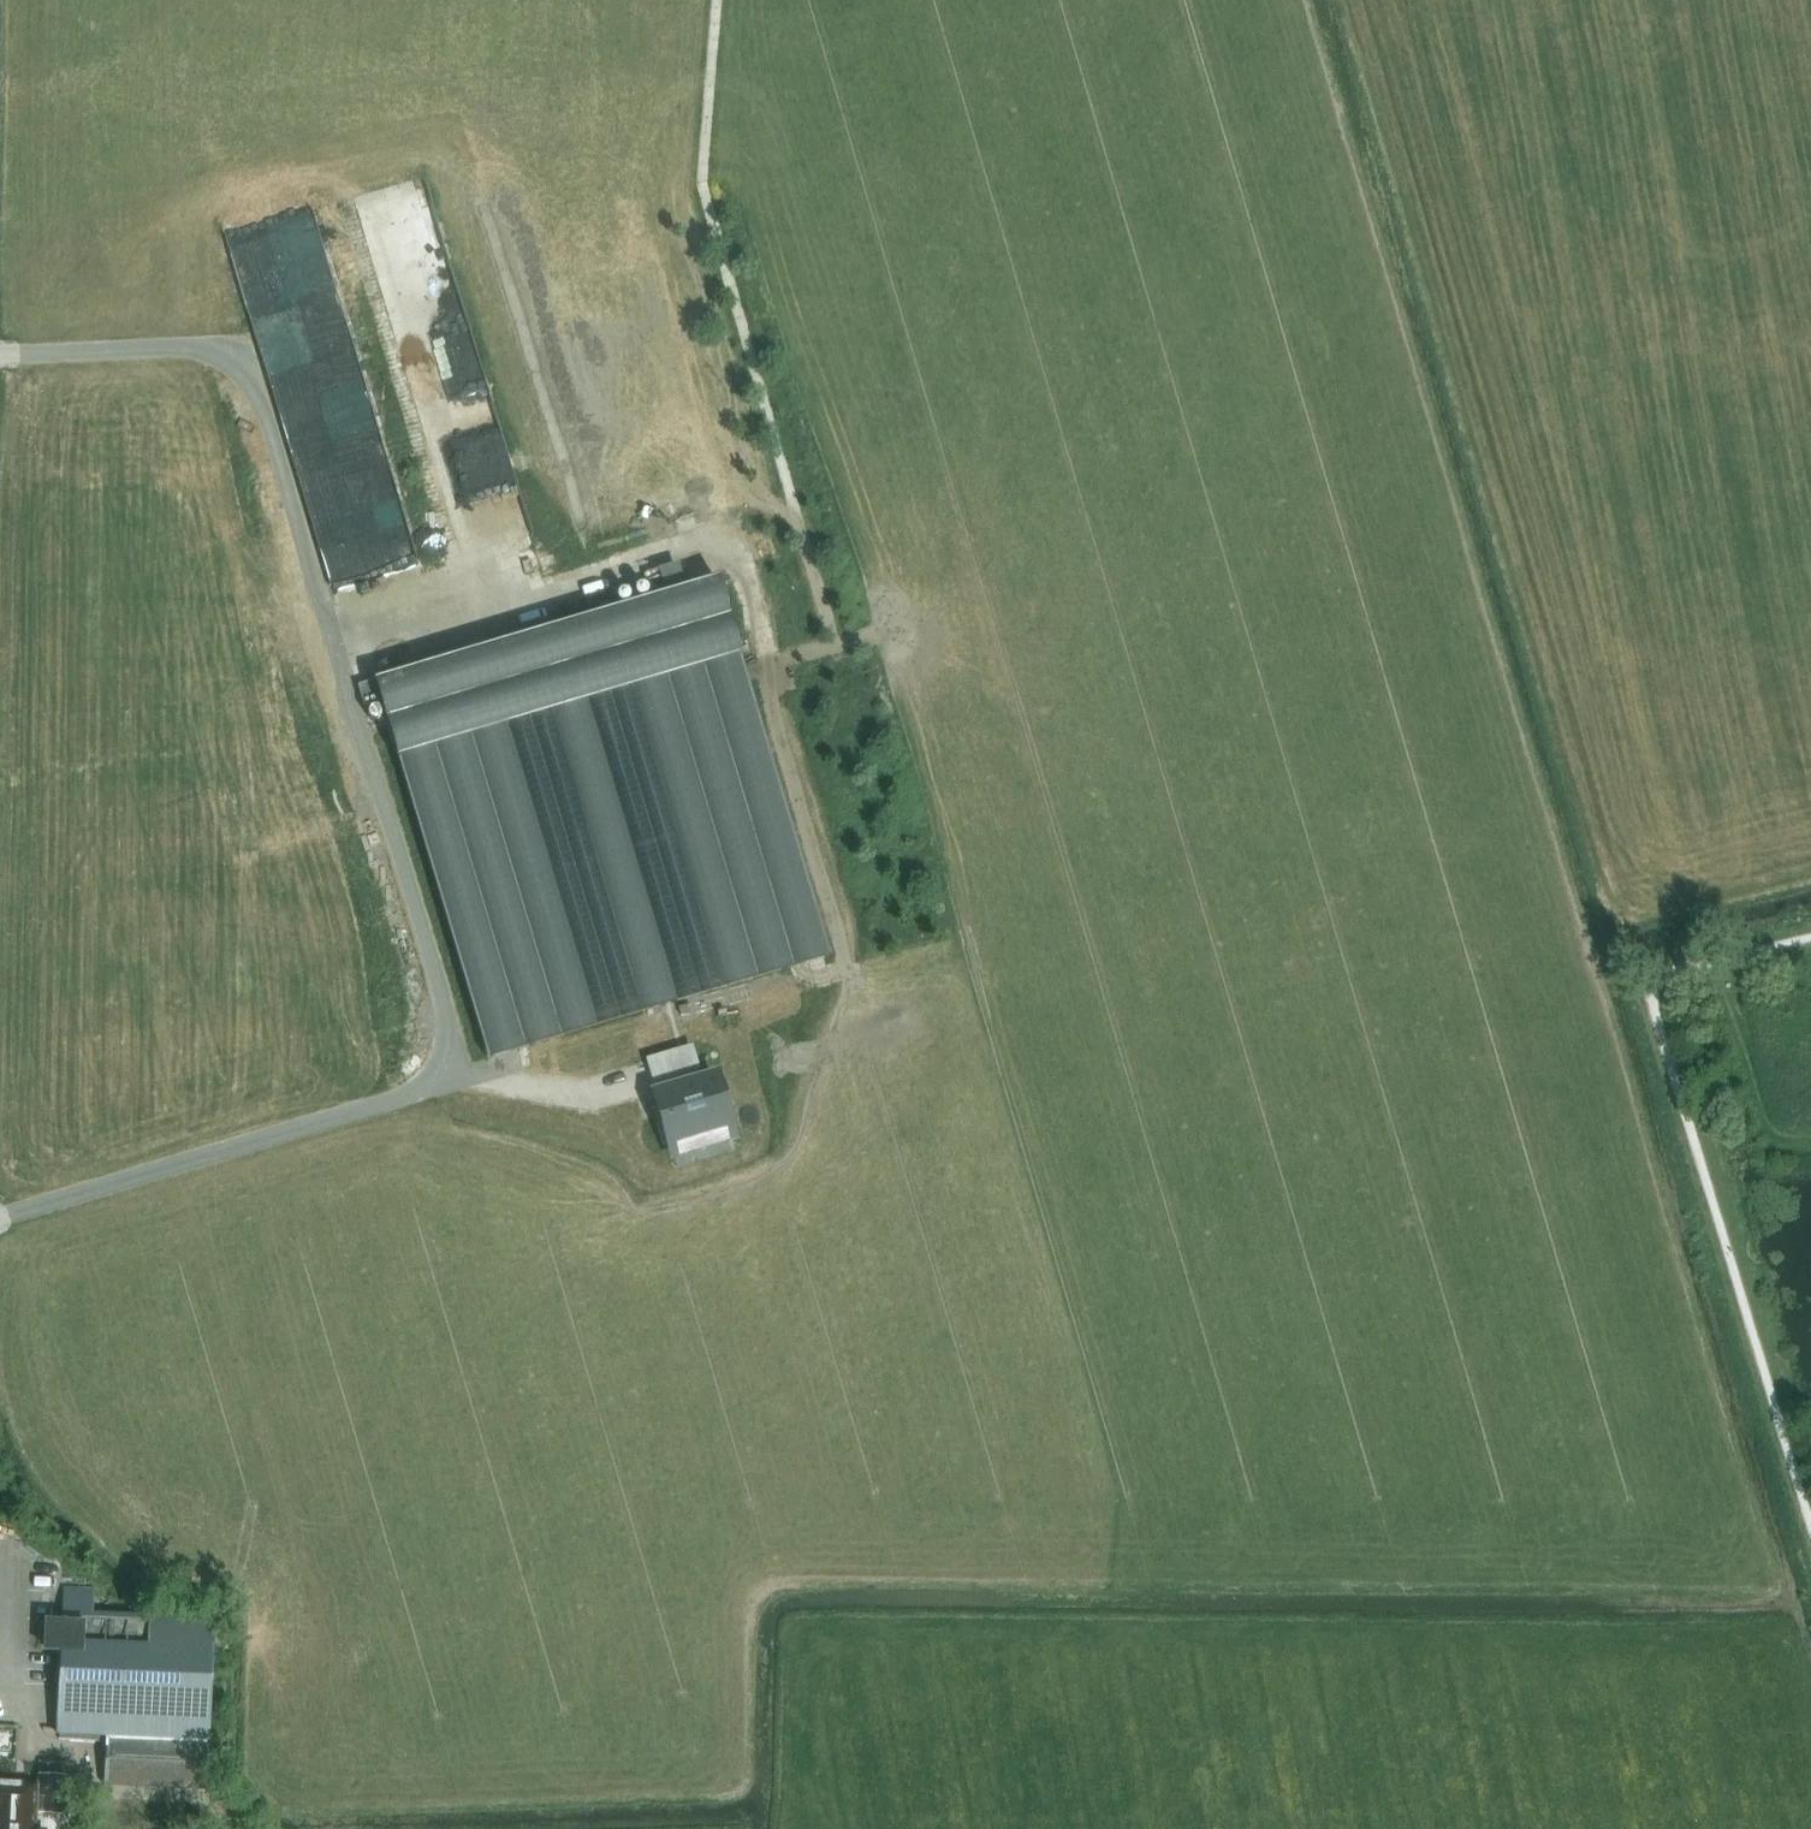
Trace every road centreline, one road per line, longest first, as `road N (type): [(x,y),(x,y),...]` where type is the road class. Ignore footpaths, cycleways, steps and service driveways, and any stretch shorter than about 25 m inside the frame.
road 1 (track): [(464,1078),(858,961),(732,540),(339,657)]
road 2 (track): [(646,0),(833,649),(770,667)]

